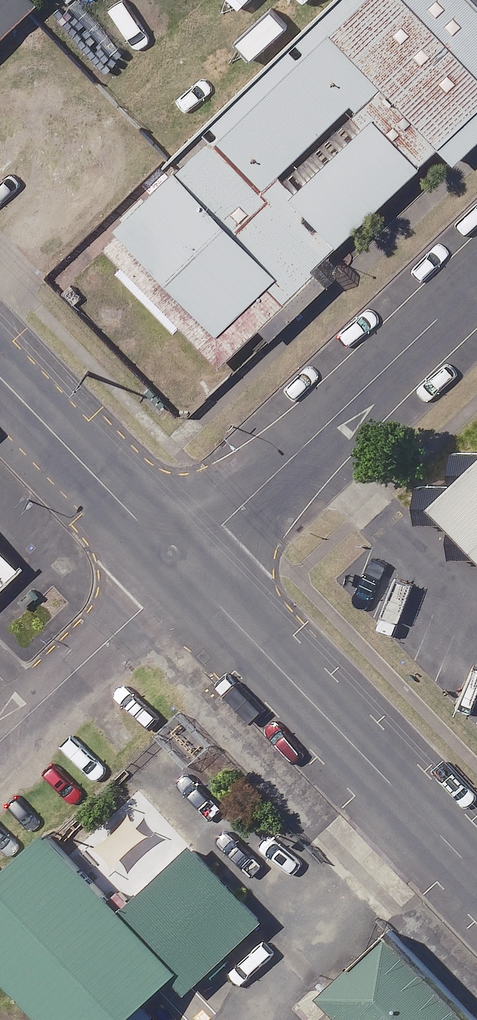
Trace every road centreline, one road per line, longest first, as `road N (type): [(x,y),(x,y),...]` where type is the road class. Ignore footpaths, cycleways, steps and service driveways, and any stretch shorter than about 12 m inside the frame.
road 1 (residential): [(184,567),(476,872)]
road 2 (unclassified): [(184,567),(476,280)]
road 3 (residential): [(0,376),(184,567)]
road 4 (unclassified): [(0,739),(184,567)]

